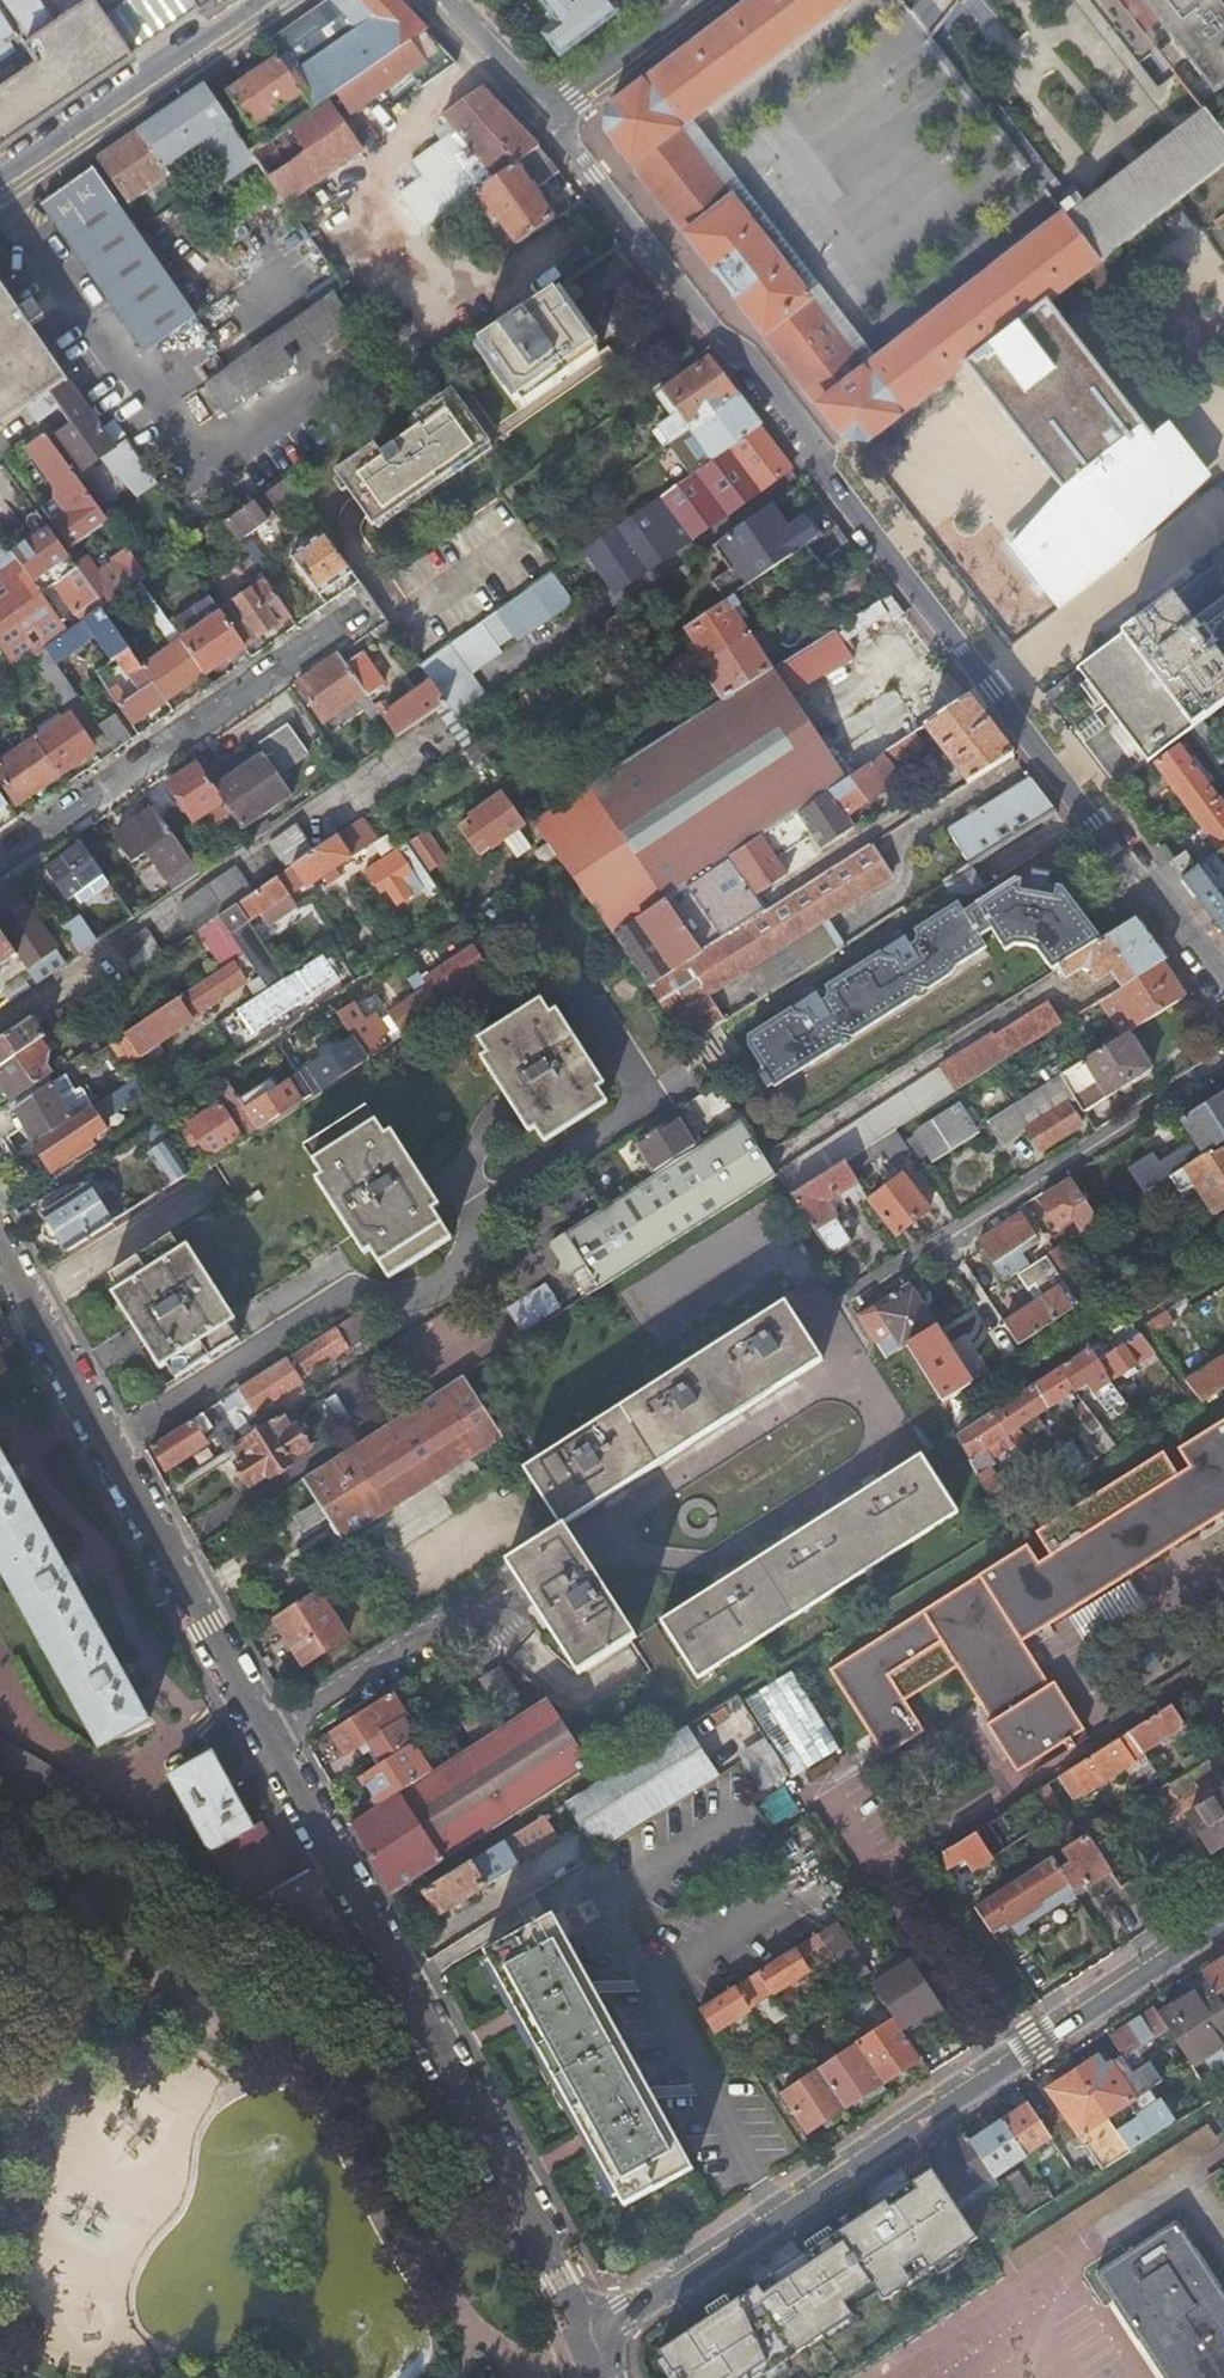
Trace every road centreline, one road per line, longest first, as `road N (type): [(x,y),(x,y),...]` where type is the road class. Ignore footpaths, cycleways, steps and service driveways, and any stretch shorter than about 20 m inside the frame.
road 1 (residential): [(0,1248),(593,2338)]
road 2 (residential): [(550,116),(824,461),(1223,988)]
road 3 (tertiary): [(593,2338),(1223,1916)]
road 4 (residential): [(1223,1063),(835,1315)]
road 5 (residential): [(371,601),(0,857)]
road 6 (tertiary): [(262,0),(0,179)]
road 7 (tertiary): [(705,0),(550,116)]
road 8 (tertiary): [(550,116),(447,0)]

